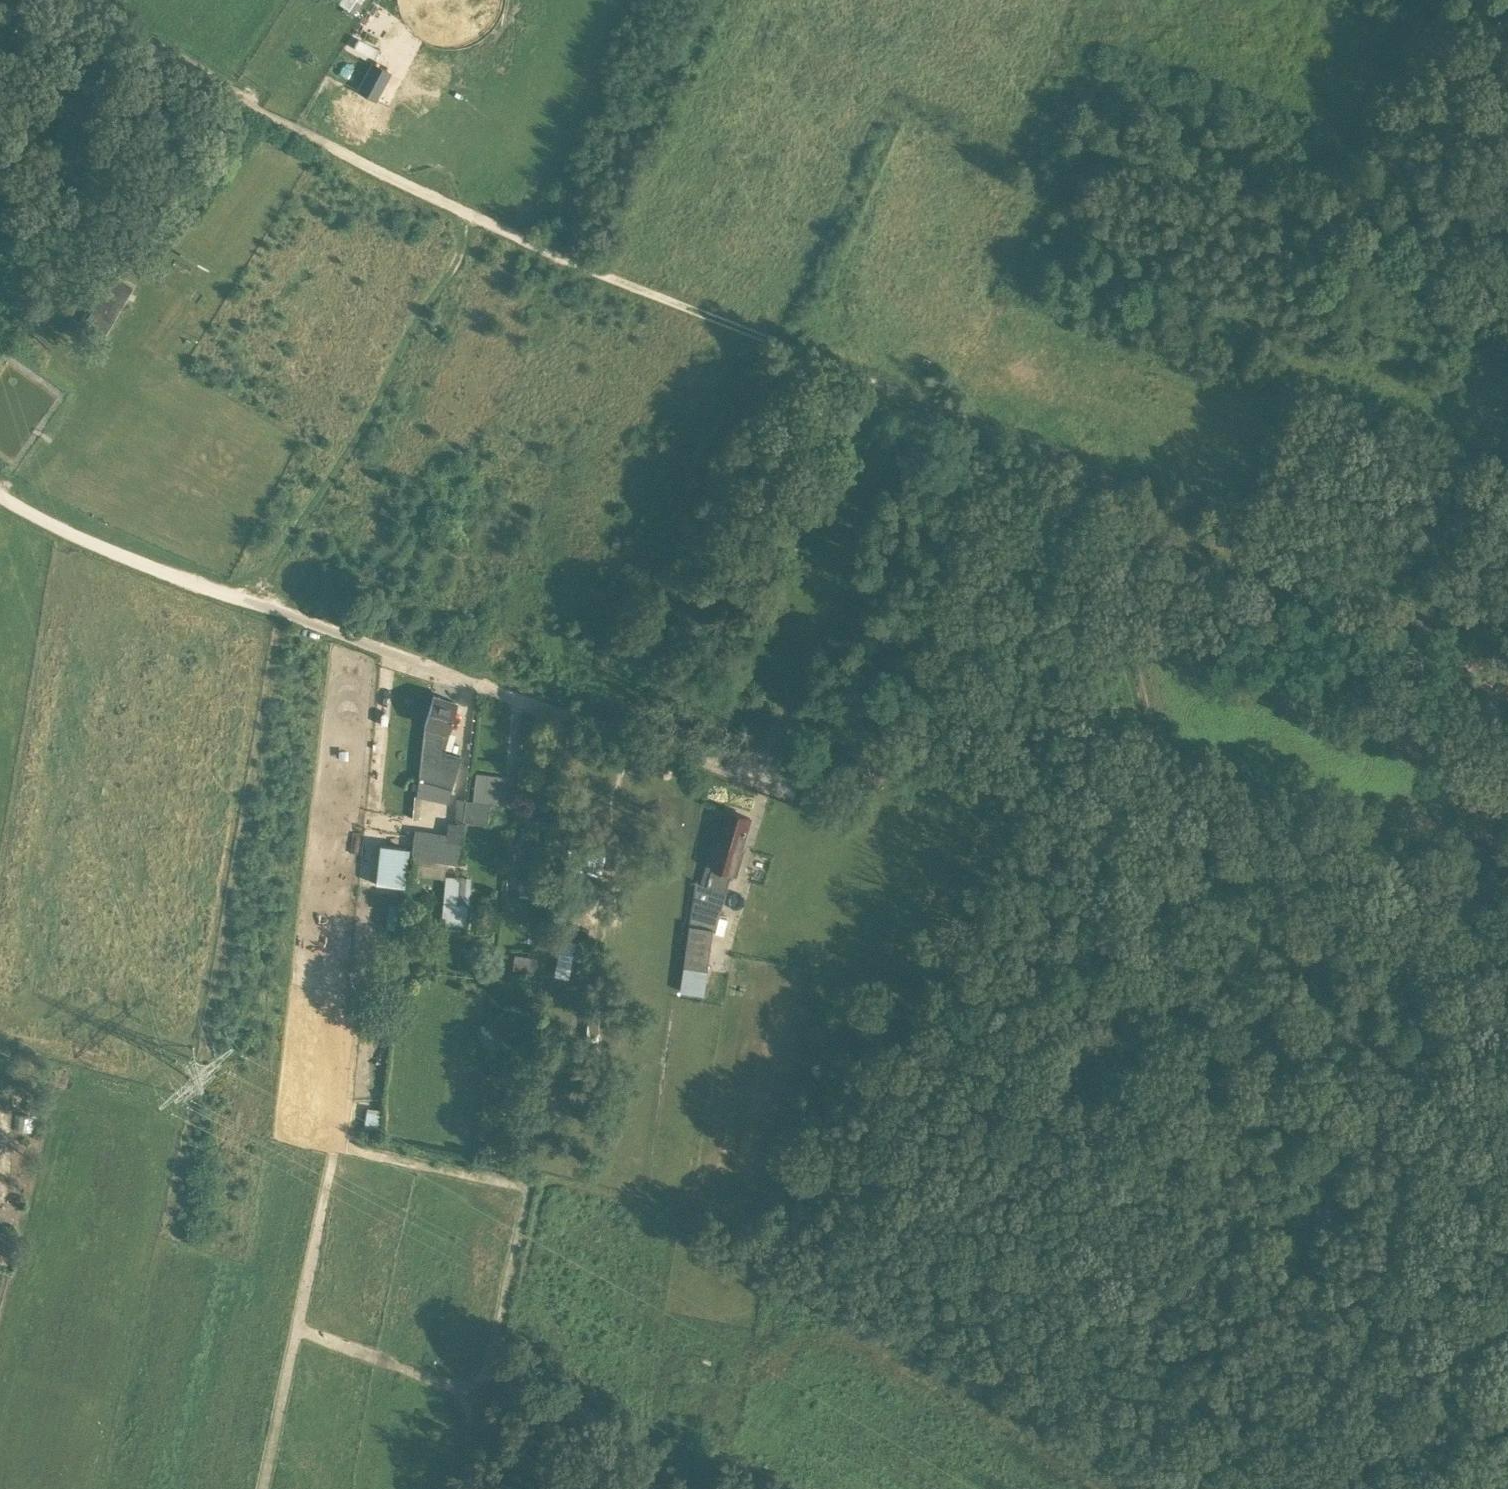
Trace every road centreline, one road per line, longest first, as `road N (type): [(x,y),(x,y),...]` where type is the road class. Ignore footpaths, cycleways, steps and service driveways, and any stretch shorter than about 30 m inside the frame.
road 1 (track): [(75,0),(94,17),(192,60),(280,126),(503,230),(957,419),(1507,621)]
road 2 (track): [(0,499),(66,536),(444,679),(760,773)]

